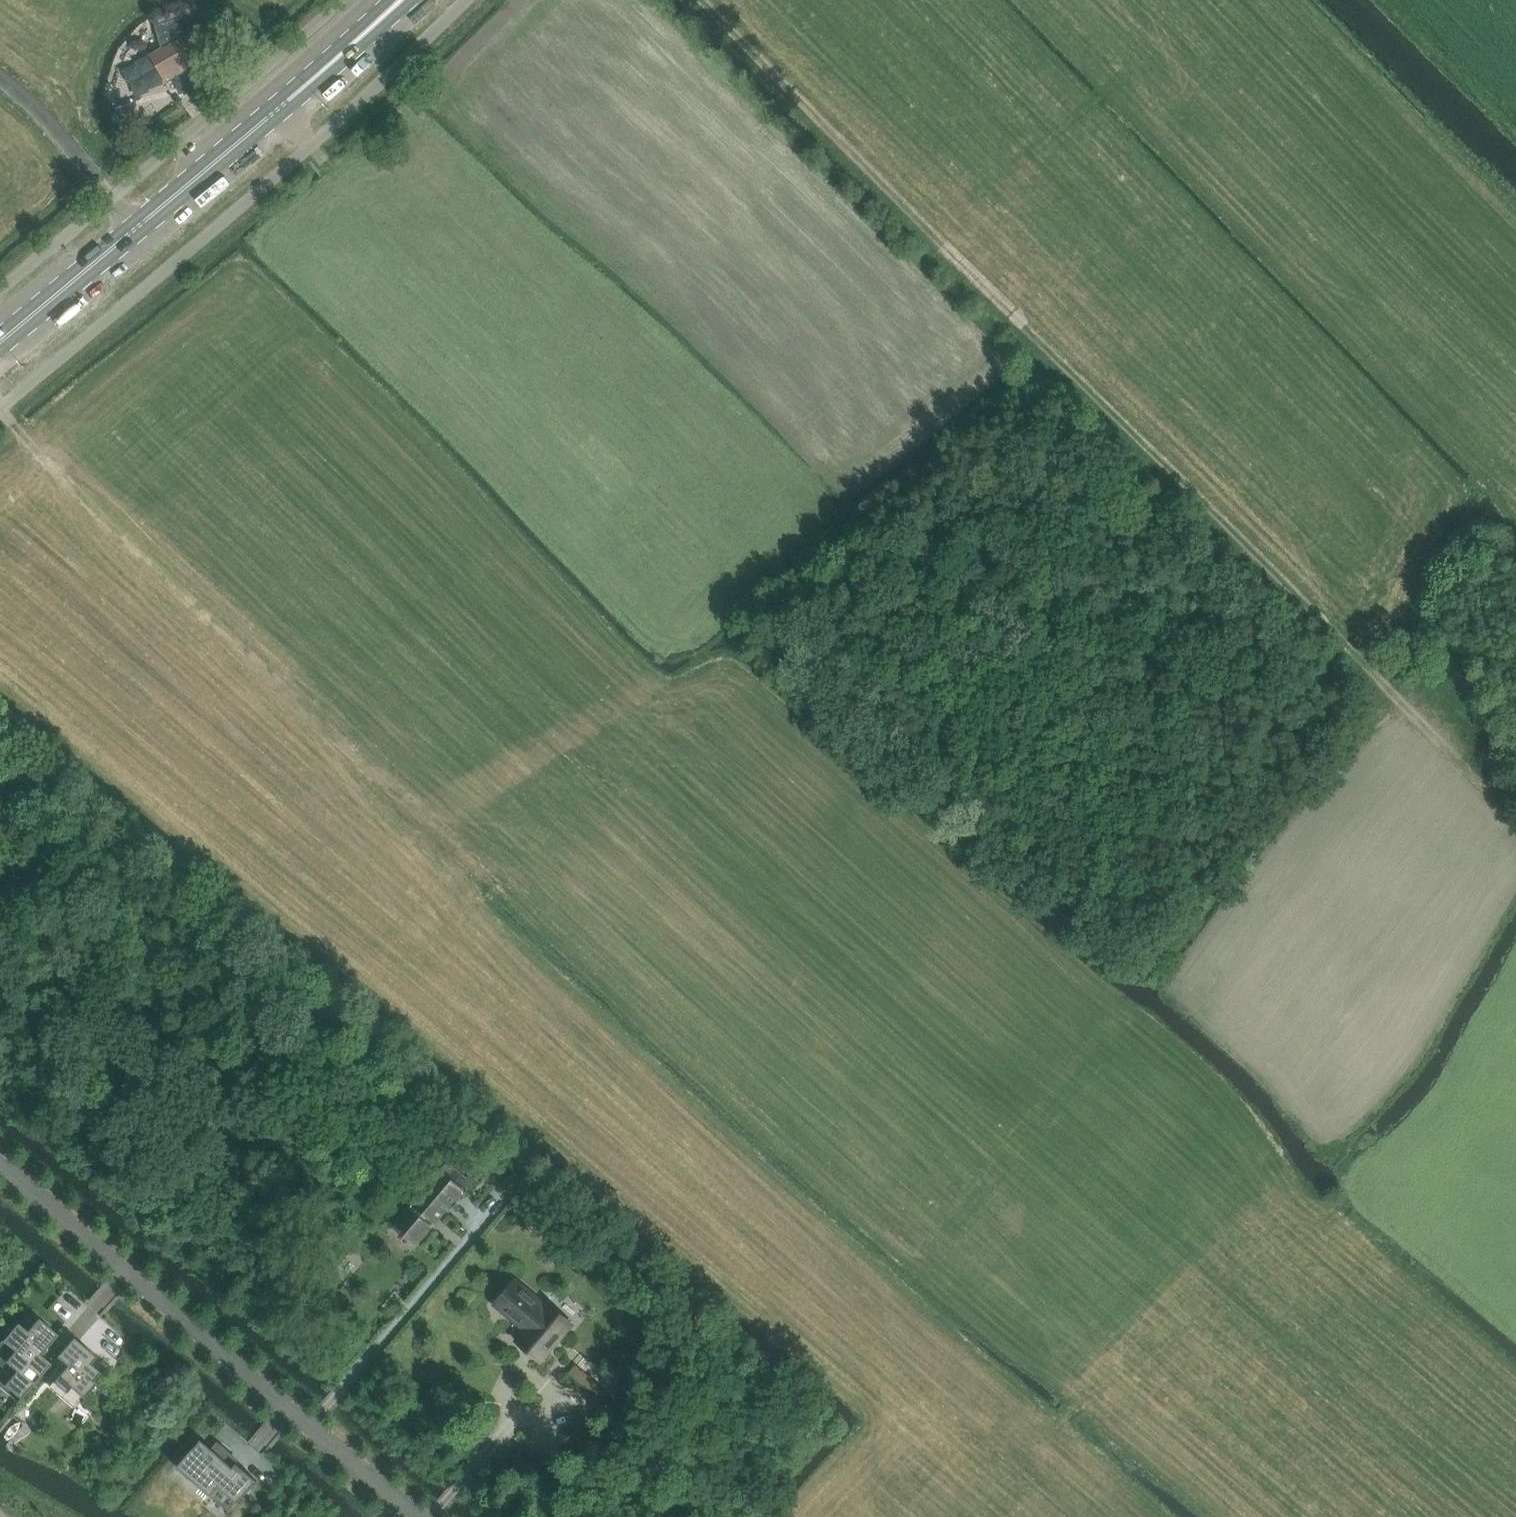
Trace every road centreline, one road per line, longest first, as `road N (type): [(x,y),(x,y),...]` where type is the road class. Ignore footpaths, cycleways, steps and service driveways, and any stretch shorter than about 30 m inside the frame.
road 1 (track): [(1515,814),(701,0)]
road 2 (residential): [(418,1516),(0,1162)]
road 3 (secondary): [(0,343),(284,104)]
road 4 (secondary): [(284,104),(413,0)]
road 5 (secondary): [(391,0),(284,104)]

